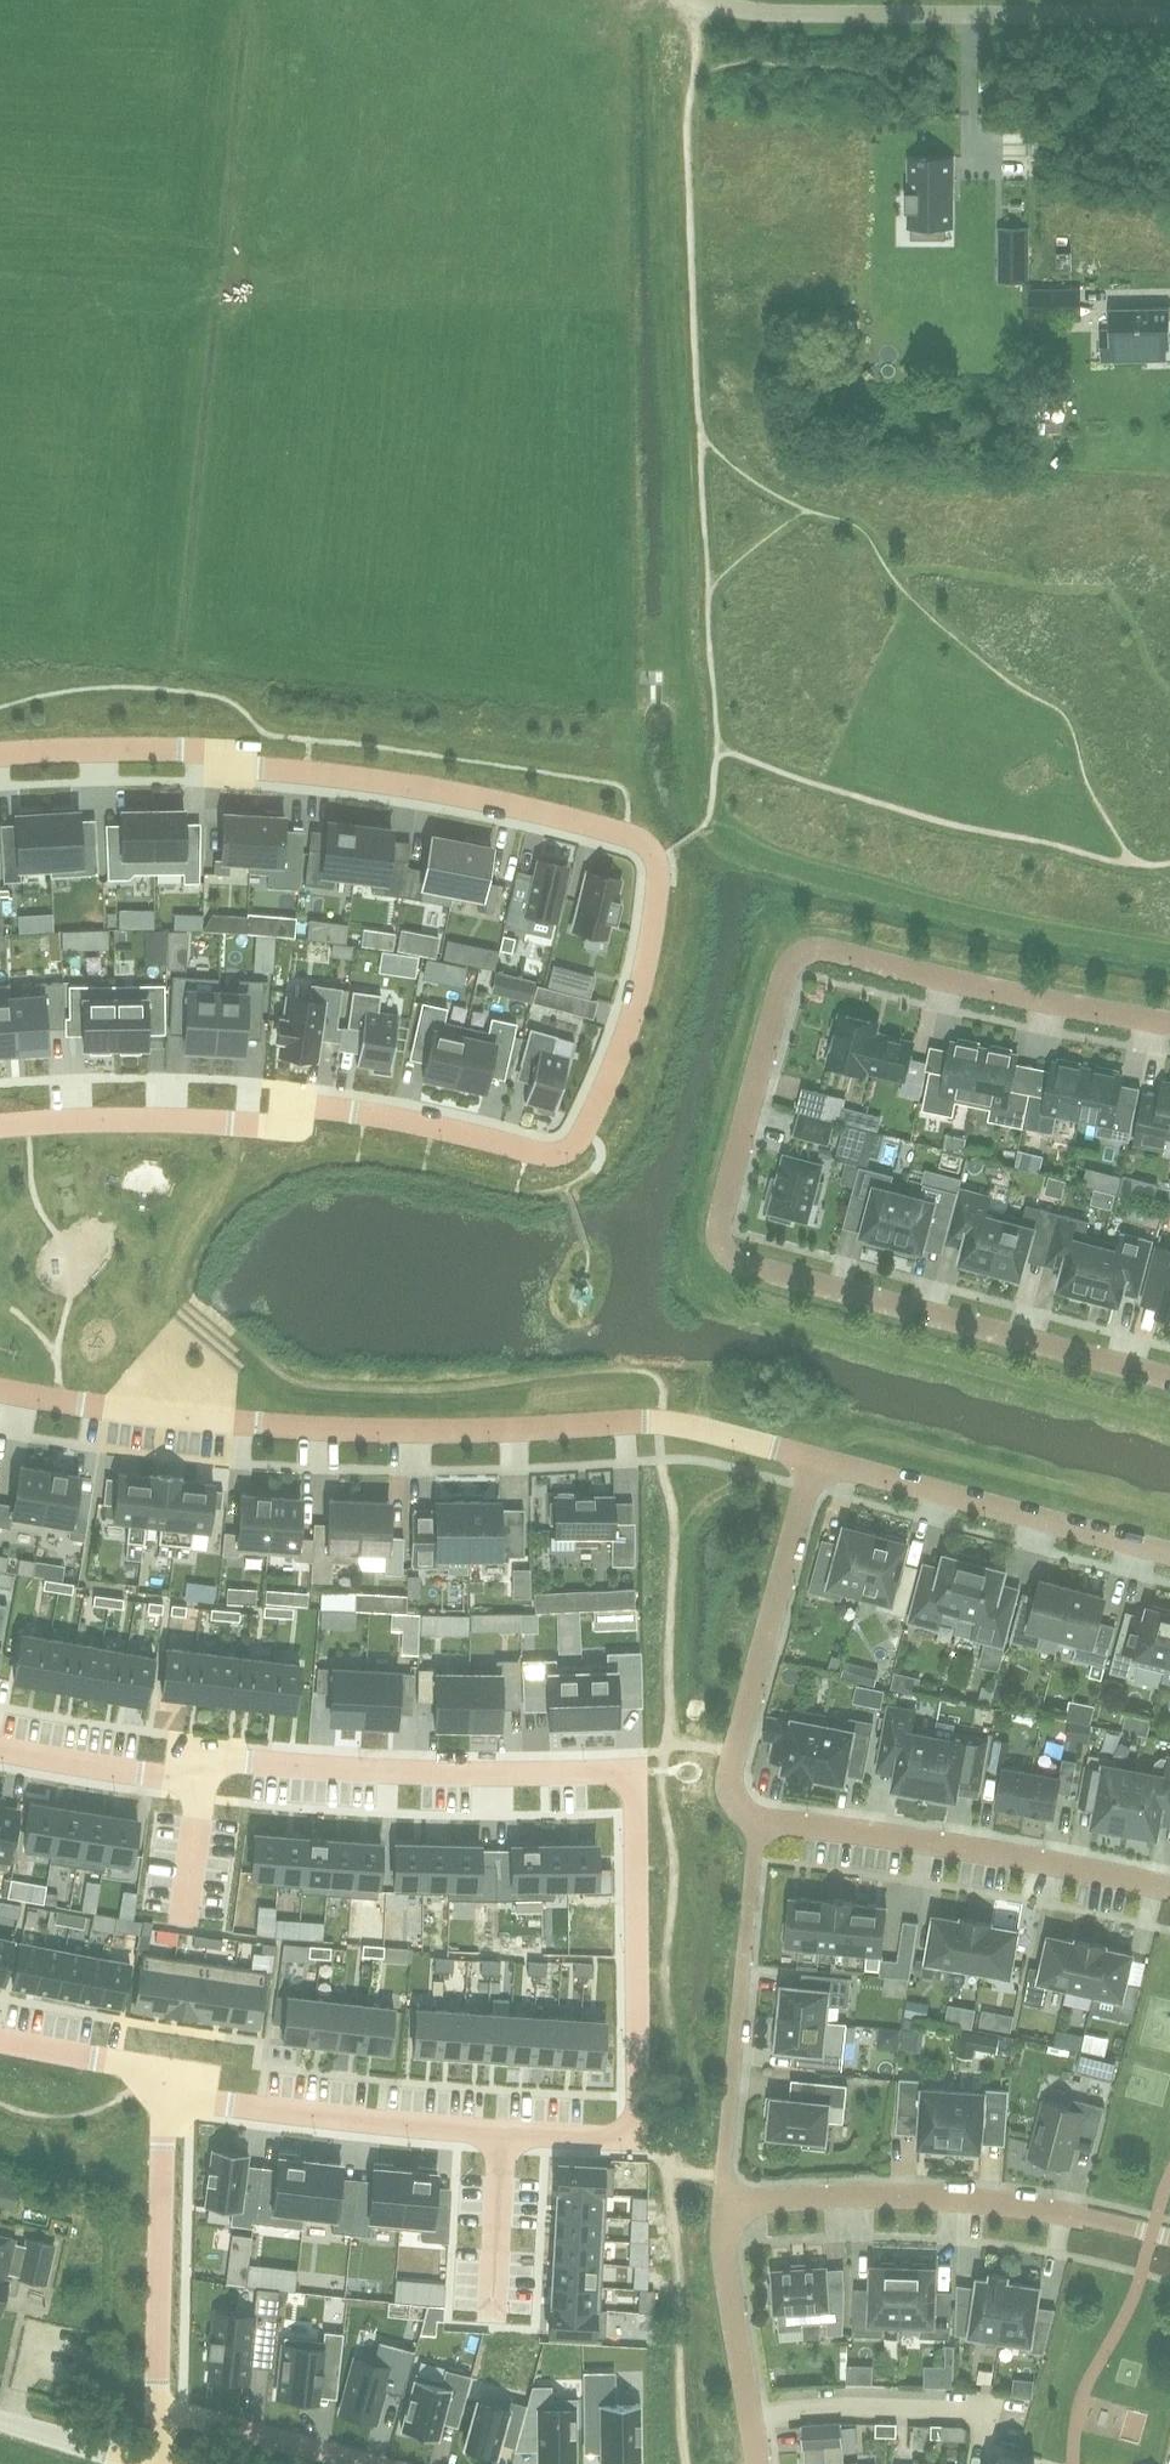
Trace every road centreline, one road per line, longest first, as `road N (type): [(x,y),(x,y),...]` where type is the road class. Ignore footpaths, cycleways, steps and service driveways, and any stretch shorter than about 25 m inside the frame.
road 1 (residential): [(0,757),(180,748),(258,774),(486,804),(643,841),(658,891),(628,1021),(584,1131),(555,1154),(330,1108),(272,1124),(80,1117),(0,1124)]
road 2 (residential): [(1169,1021),(1056,1005),(822,948),(803,951),(786,963),(717,1228),(738,1267),(1169,1383)]
road 3 (residential): [(155,2093),(383,2124),(642,2137),(636,1768)]
road 4 (residential): [(0,1391),(306,1430),(661,1421),(817,1461)]
road 5 (residential): [(0,1747),(199,1781),(278,1763),(452,1772),(636,1768)]
road 6 (residential): [(723,2202),(953,2199),(1050,2209),(1169,2238)]
road 7 (unclassified): [(1169,18),(723,0)]
road 8 (residential): [(756,1820),(889,1834),(1169,1888)]
road 9 (residential): [(756,1820),(723,2202)]
road 10 (residential): [(817,1461),(729,1777),(732,1798),(756,1820)]
road 11 (residential): [(1169,1552),(817,1461)]
road 12 (residential): [(158,2415),(162,2110),(155,2093)]
road 13 (residential): [(758,2463),(727,2284),(723,2202)]
road 14 (residential): [(158,2415),(355,2463)]
road 15 (residential): [(155,2093),(128,2073),(0,2043)]
road 16 (residential): [(153,2462),(0,2418)]

